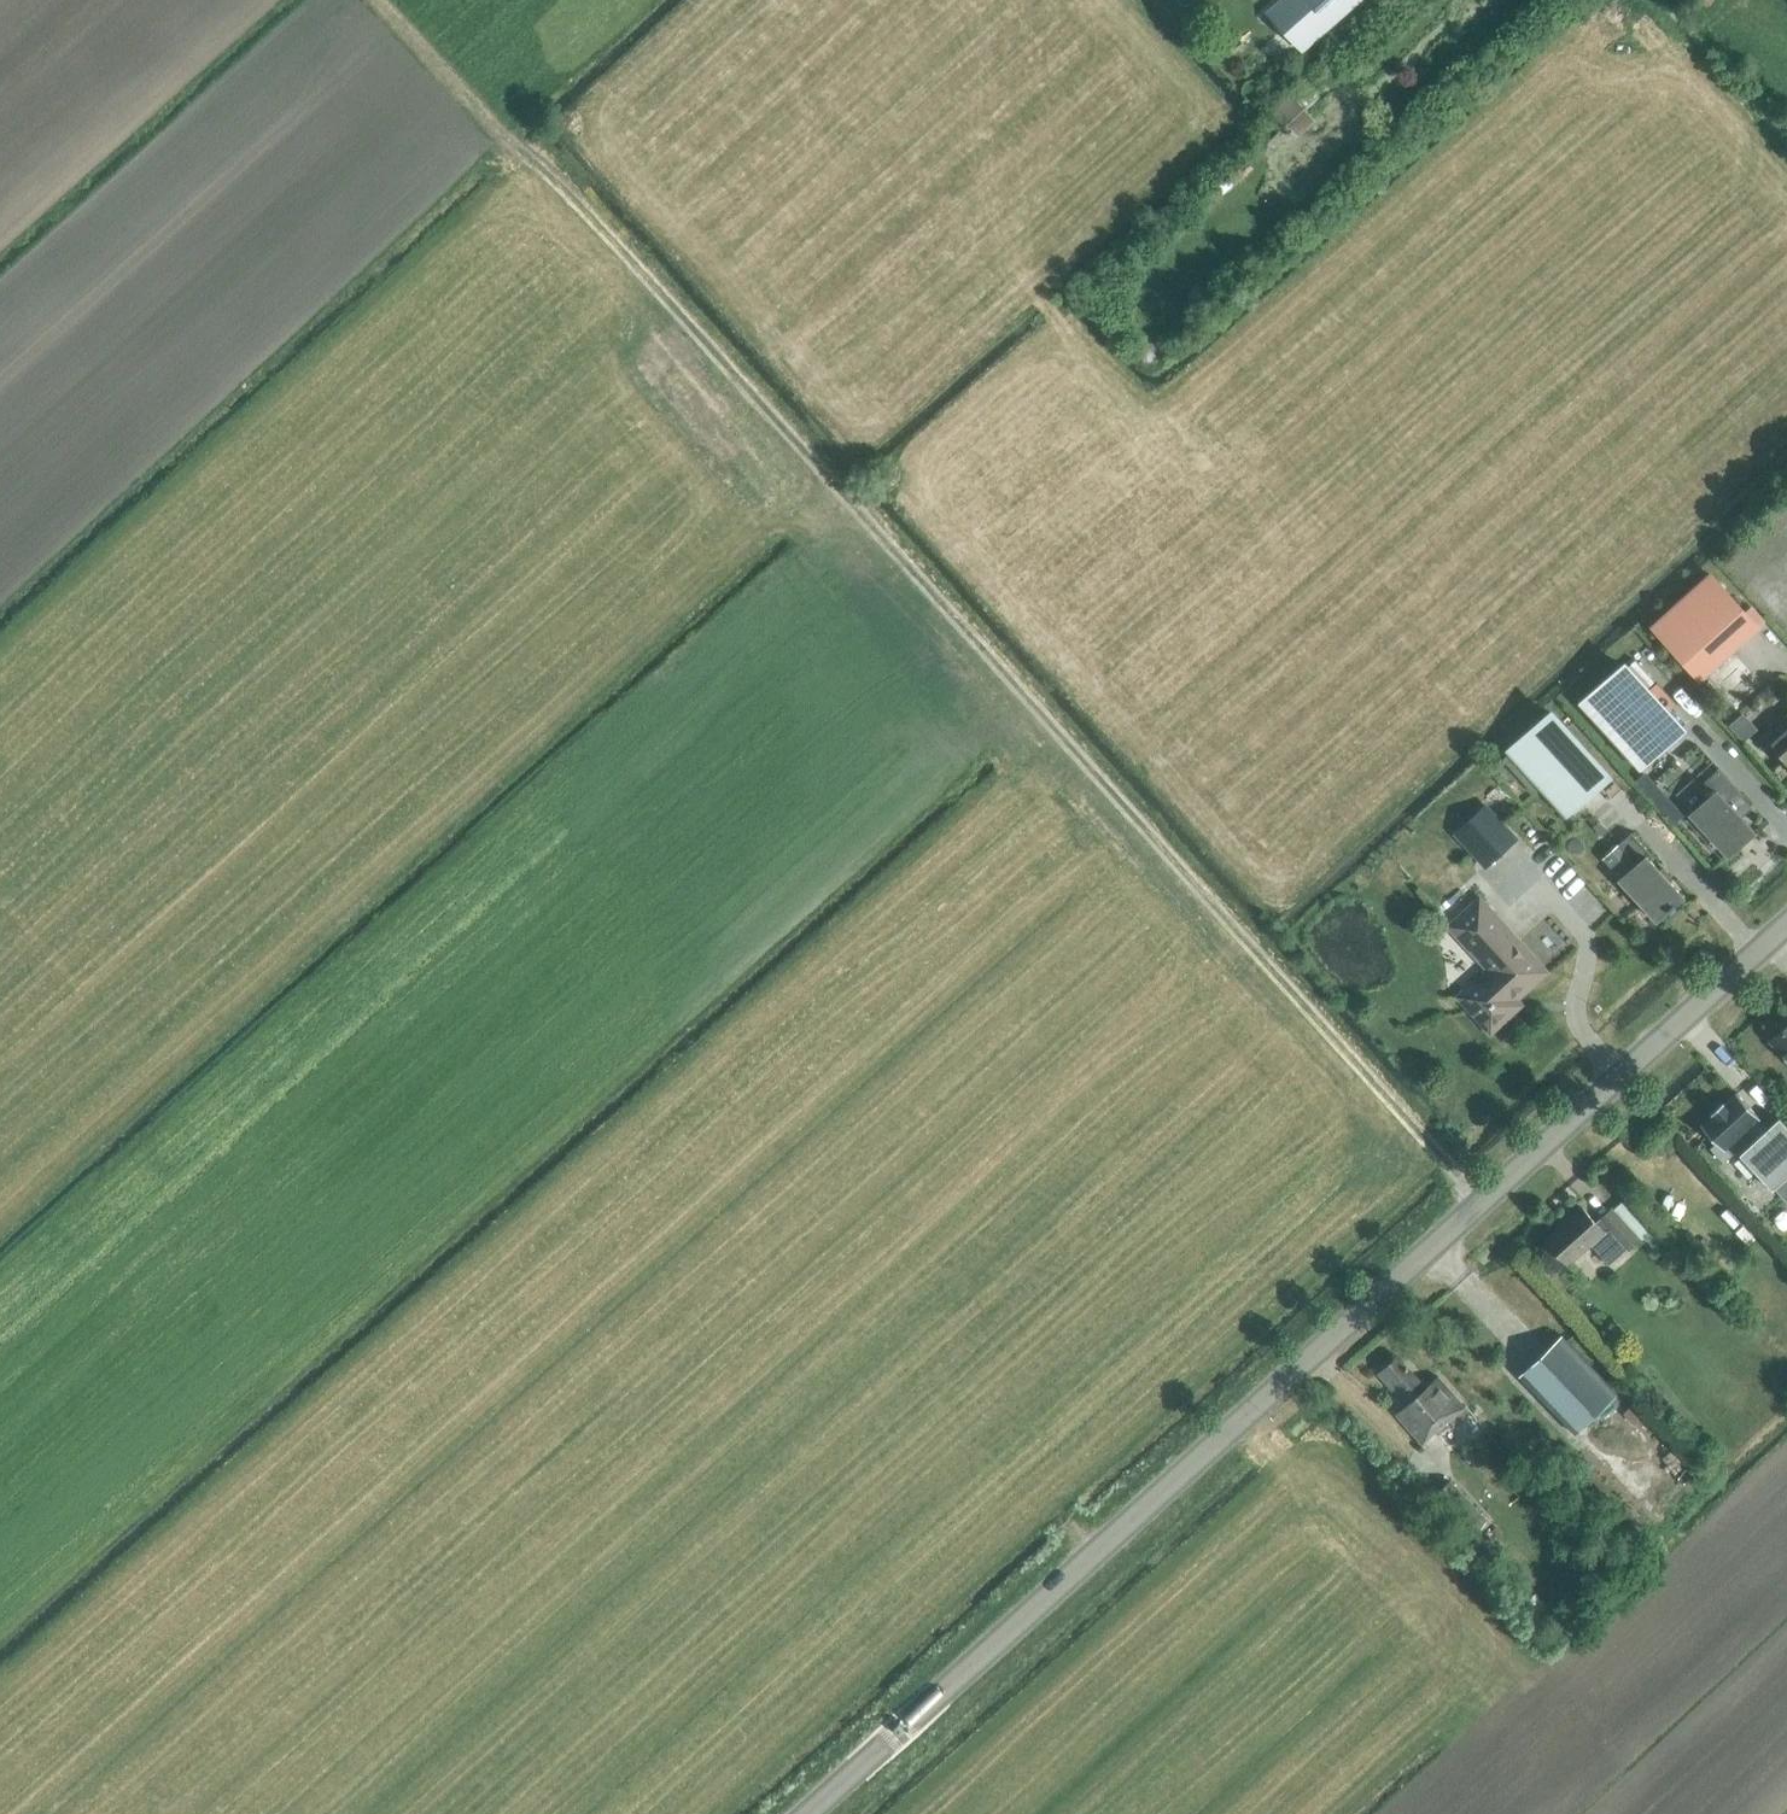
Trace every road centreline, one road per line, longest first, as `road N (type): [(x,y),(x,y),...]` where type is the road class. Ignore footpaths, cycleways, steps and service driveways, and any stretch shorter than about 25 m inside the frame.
road 1 (tertiary): [(809,1813),(1786,926)]

